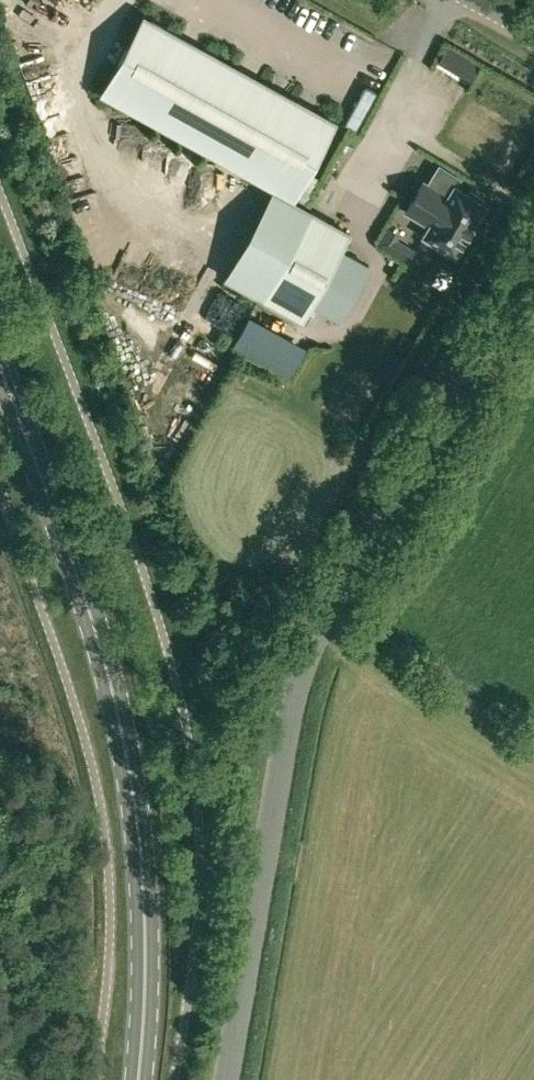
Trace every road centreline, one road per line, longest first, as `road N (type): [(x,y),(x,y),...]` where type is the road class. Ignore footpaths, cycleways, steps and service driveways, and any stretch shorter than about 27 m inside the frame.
road 1 (unclassified): [(227,1079),(303,664),(341,580),(533,268)]
road 2 (secondary): [(134,1079),(142,933),(119,719),(0,369)]

